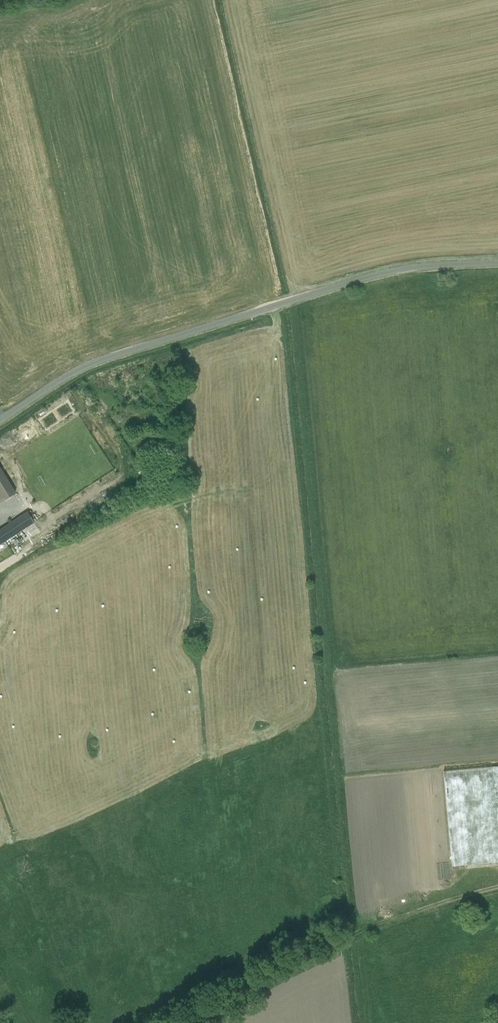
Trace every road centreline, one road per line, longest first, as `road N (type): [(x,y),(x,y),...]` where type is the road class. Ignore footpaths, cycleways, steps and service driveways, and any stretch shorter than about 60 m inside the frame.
road 1 (unclassified): [(497,263),(385,272),(100,359),(0,421)]
road 2 (track): [(180,1022),(290,959),(497,889)]

